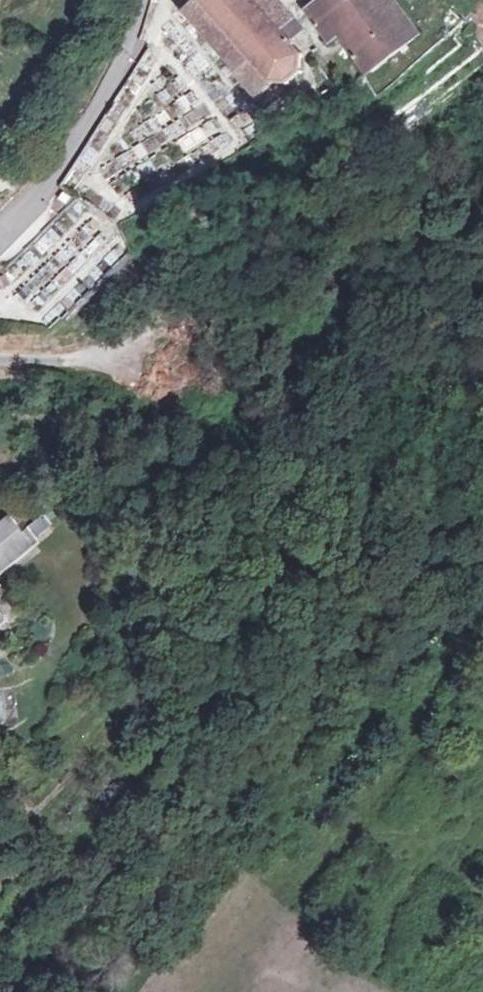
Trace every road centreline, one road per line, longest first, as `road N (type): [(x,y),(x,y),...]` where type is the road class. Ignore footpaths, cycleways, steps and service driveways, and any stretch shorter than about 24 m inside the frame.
road 1 (unclassified): [(0,240),(31,207),(117,72),(142,0)]

